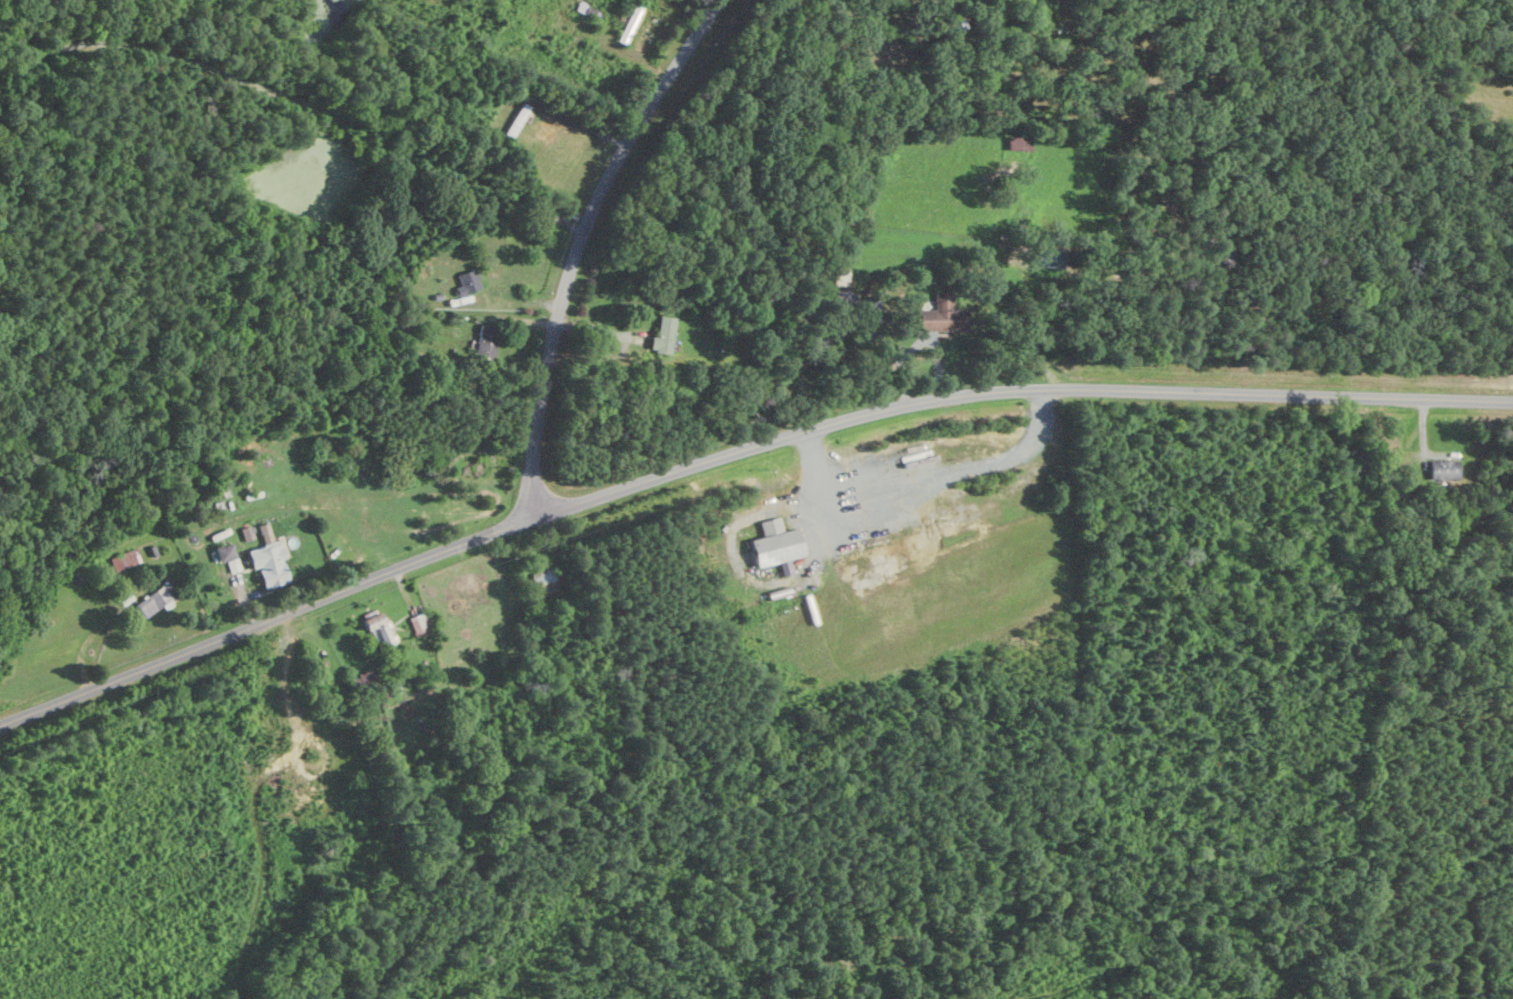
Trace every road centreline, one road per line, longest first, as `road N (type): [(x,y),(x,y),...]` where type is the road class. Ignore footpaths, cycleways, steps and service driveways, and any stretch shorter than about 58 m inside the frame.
road 1 (tertiary): [(0,728),(531,520),(892,408),(1030,391),(1512,403)]
road 2 (residential): [(531,520),(545,362),(585,227),(607,176),(718,0)]

